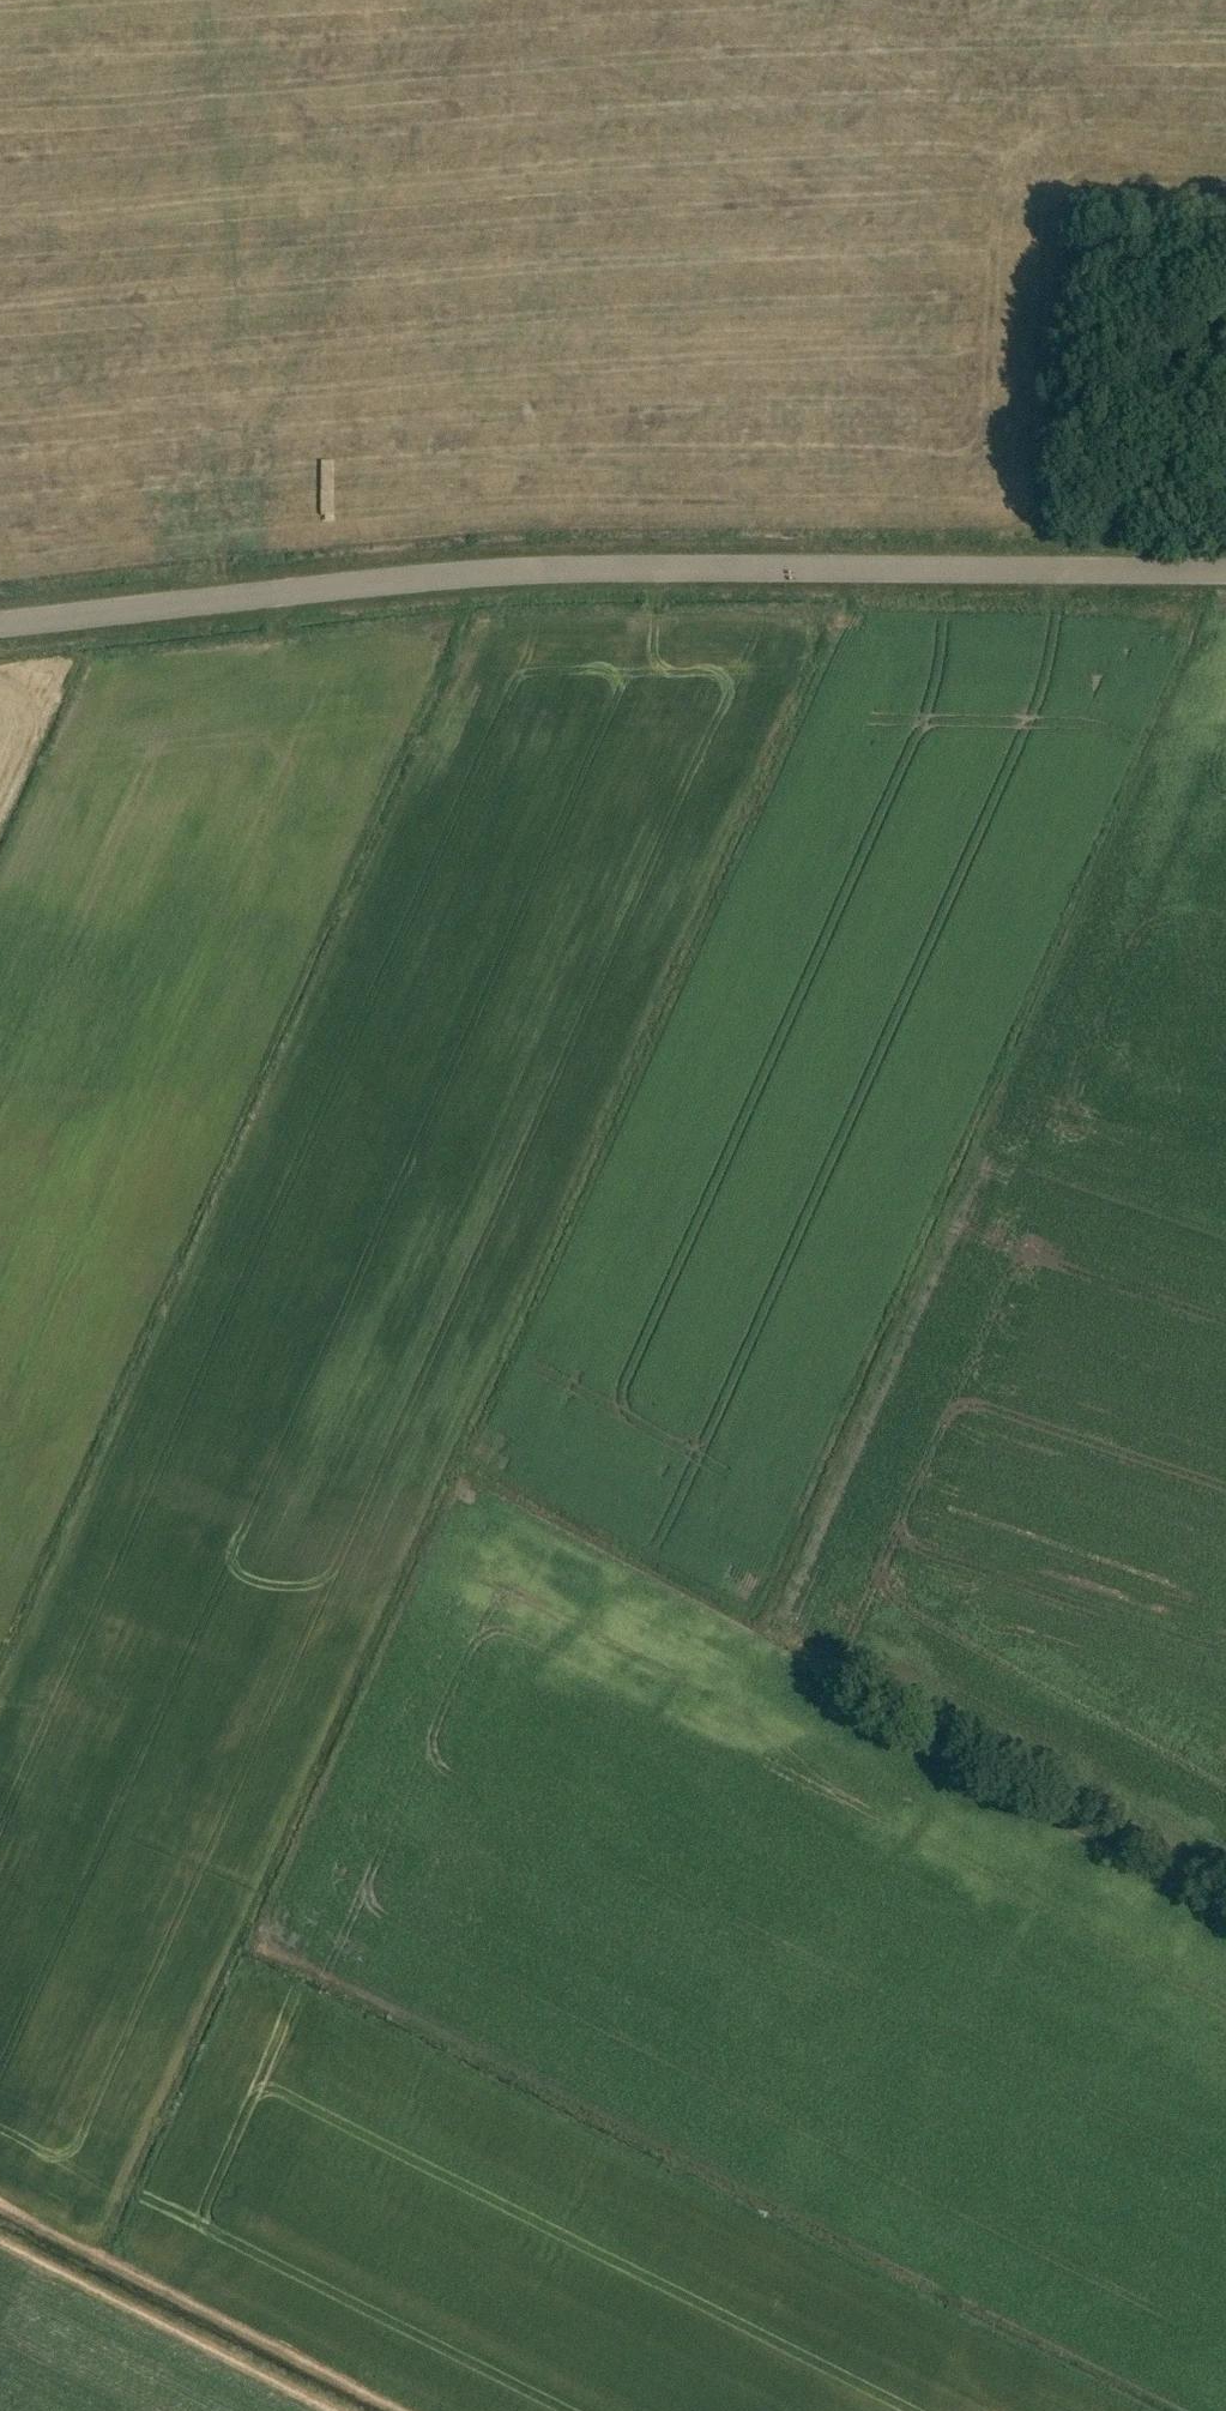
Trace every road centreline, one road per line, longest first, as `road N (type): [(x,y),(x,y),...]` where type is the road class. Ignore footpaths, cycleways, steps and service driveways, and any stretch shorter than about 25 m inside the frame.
road 1 (tertiary): [(1225,570),(547,568),(0,623)]

